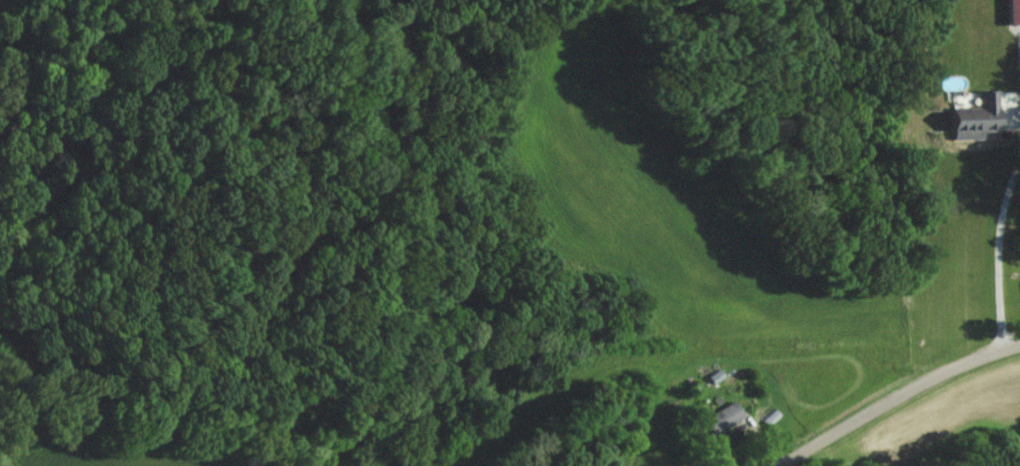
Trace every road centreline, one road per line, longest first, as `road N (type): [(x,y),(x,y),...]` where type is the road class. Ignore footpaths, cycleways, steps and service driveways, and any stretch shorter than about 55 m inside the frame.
road 1 (residential): [(770,465),(906,386),(1019,344)]

